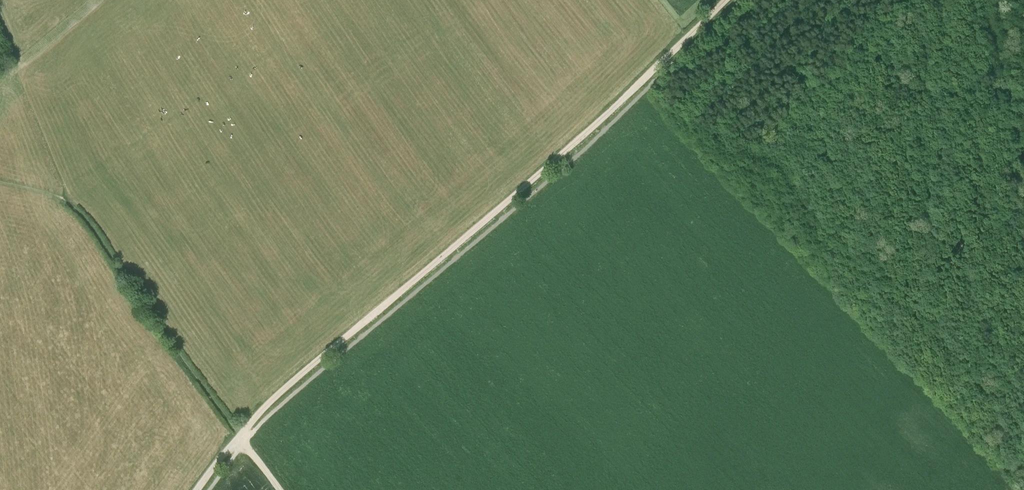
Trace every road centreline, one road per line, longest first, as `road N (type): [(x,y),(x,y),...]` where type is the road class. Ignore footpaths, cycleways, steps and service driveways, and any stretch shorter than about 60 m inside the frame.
road 1 (track): [(724,0),(590,129),(240,435)]
road 2 (track): [(66,201),(240,435)]

